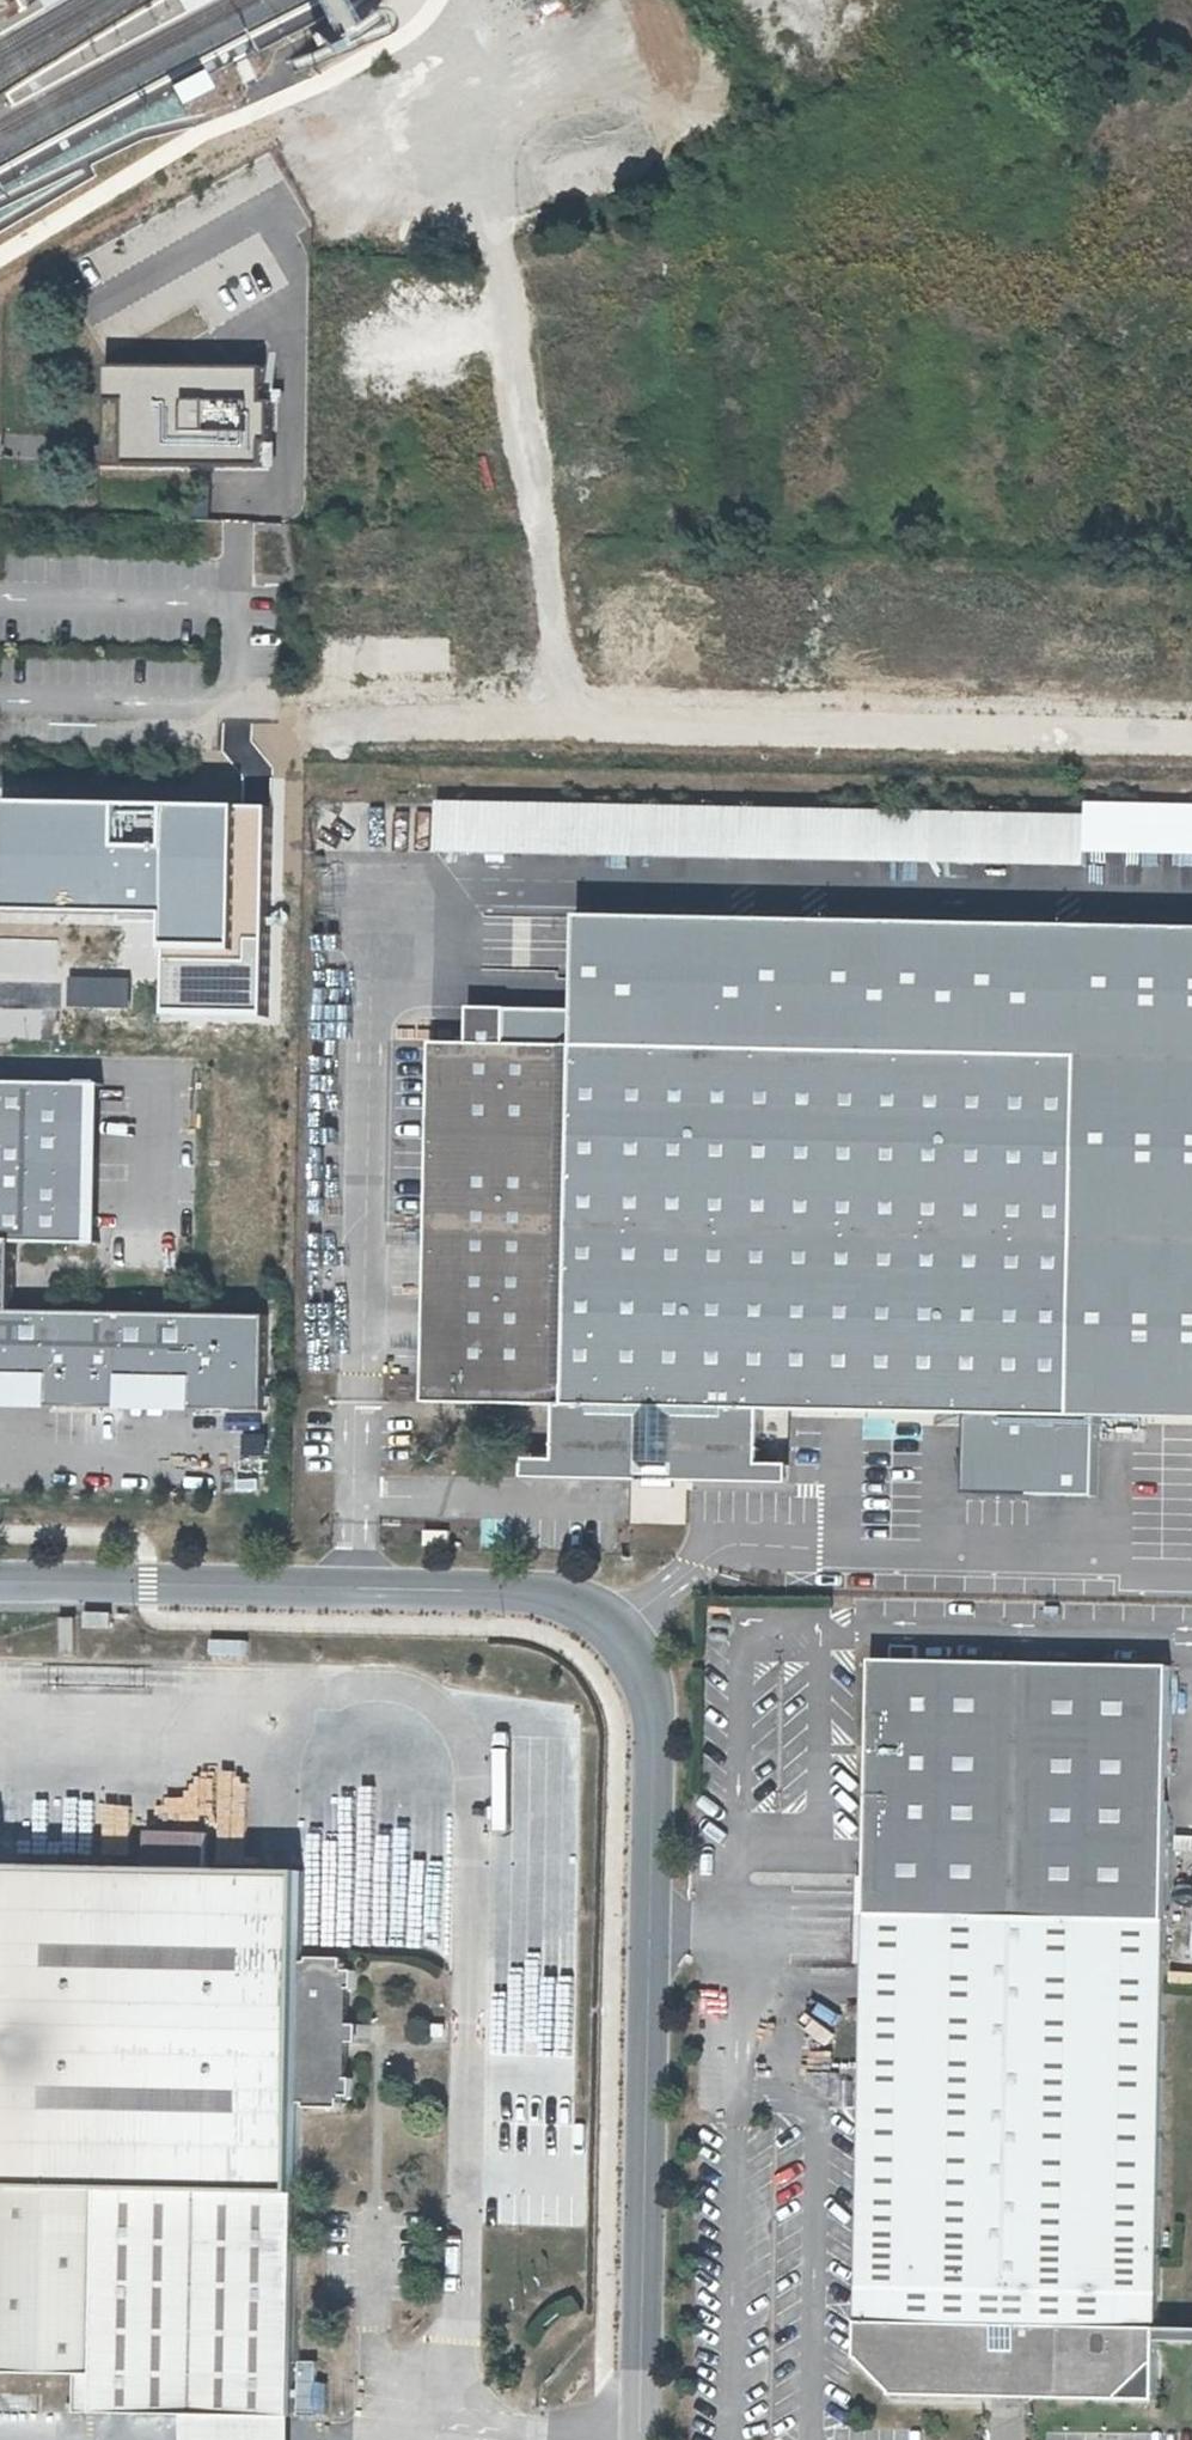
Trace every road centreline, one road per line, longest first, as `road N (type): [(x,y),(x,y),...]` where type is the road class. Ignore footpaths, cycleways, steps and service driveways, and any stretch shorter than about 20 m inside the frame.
road 1 (unclassified): [(0,1586),(538,1595),(588,1610),(634,1661),(655,1726),(642,2439)]
road 2 (track): [(235,705),(313,746),(1191,770)]

